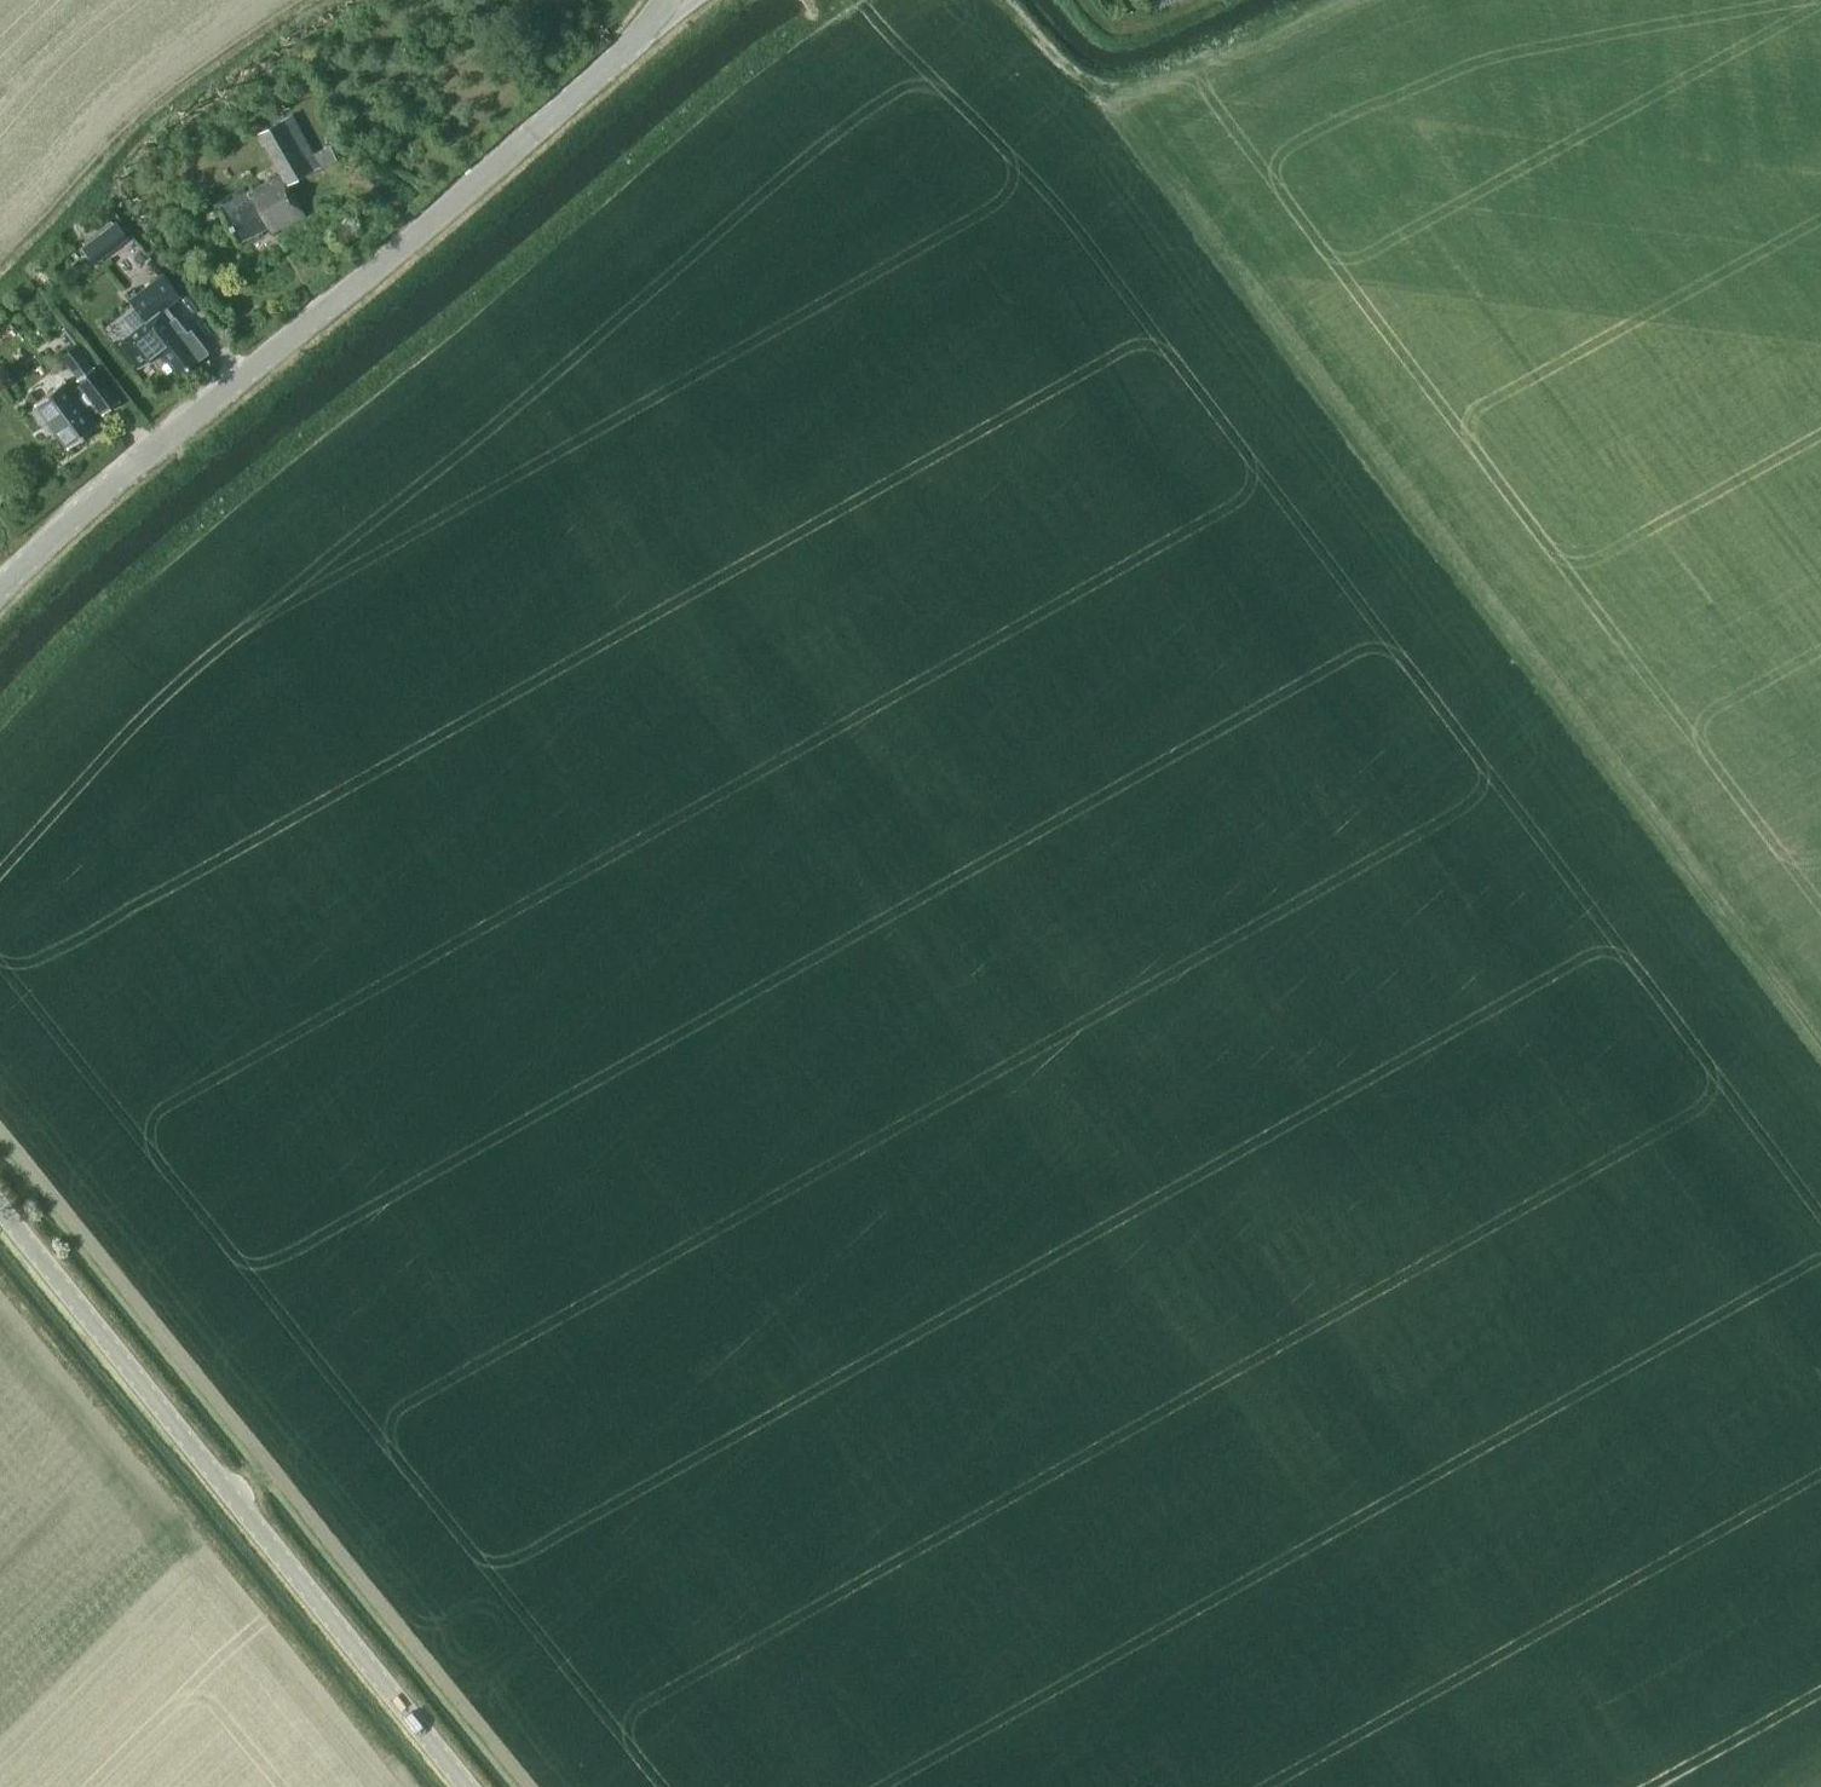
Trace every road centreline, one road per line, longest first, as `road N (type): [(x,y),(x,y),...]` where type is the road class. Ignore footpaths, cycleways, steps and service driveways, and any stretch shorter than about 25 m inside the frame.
road 1 (tertiary): [(0,583),(619,61)]
road 2 (tertiary): [(462,1786),(0,1215)]

